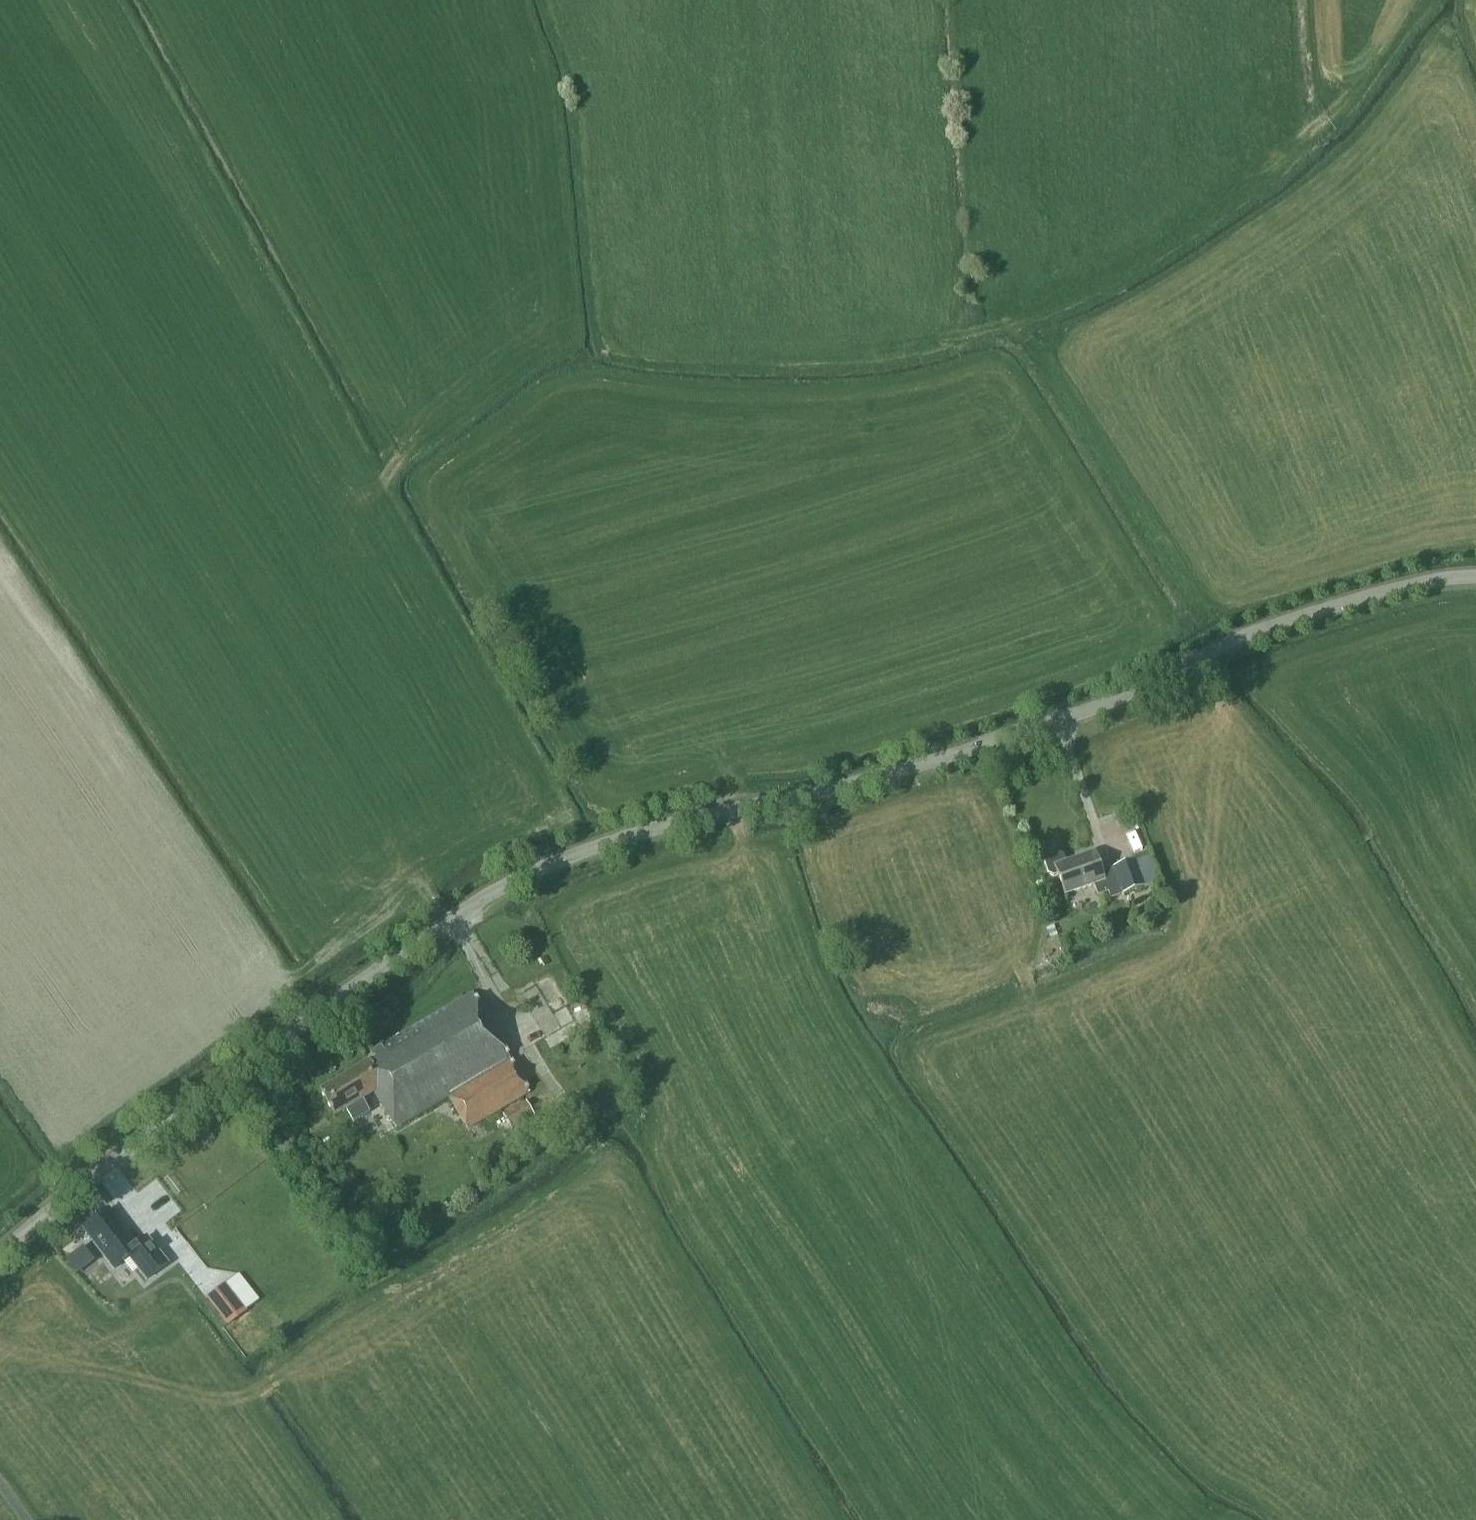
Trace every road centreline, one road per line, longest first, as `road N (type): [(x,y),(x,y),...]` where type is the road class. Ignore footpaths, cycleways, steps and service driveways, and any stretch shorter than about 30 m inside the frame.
road 1 (unclassified): [(0,1248),(117,1148),(436,924),(525,873),(1064,719),(1239,639),(1384,592),(1475,576)]

